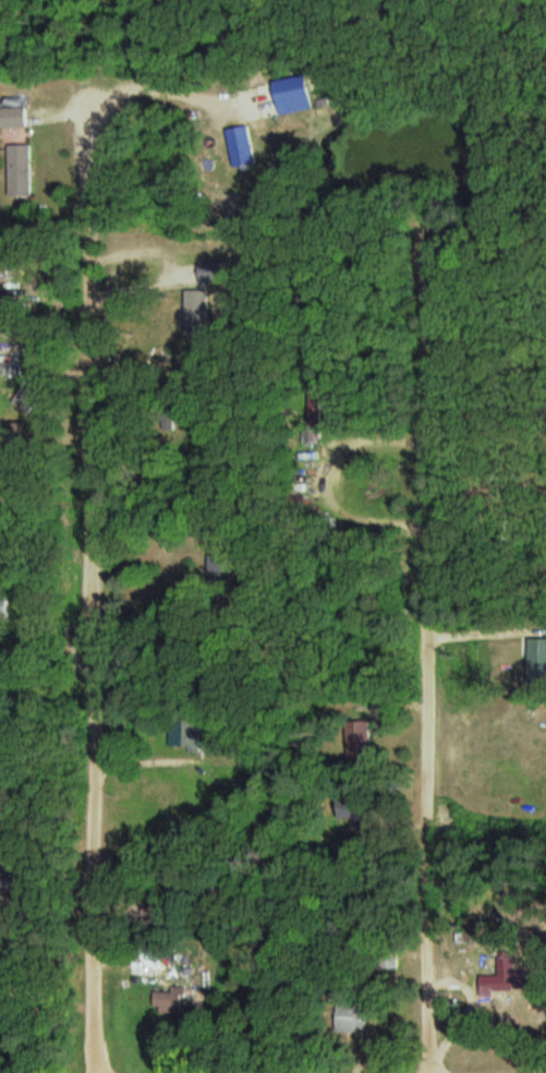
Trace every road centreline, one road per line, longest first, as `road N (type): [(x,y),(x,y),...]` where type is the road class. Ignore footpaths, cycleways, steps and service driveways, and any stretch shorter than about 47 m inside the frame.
road 1 (residential): [(99,1072),(96,201)]
road 2 (residential): [(438,1072),(436,228)]

